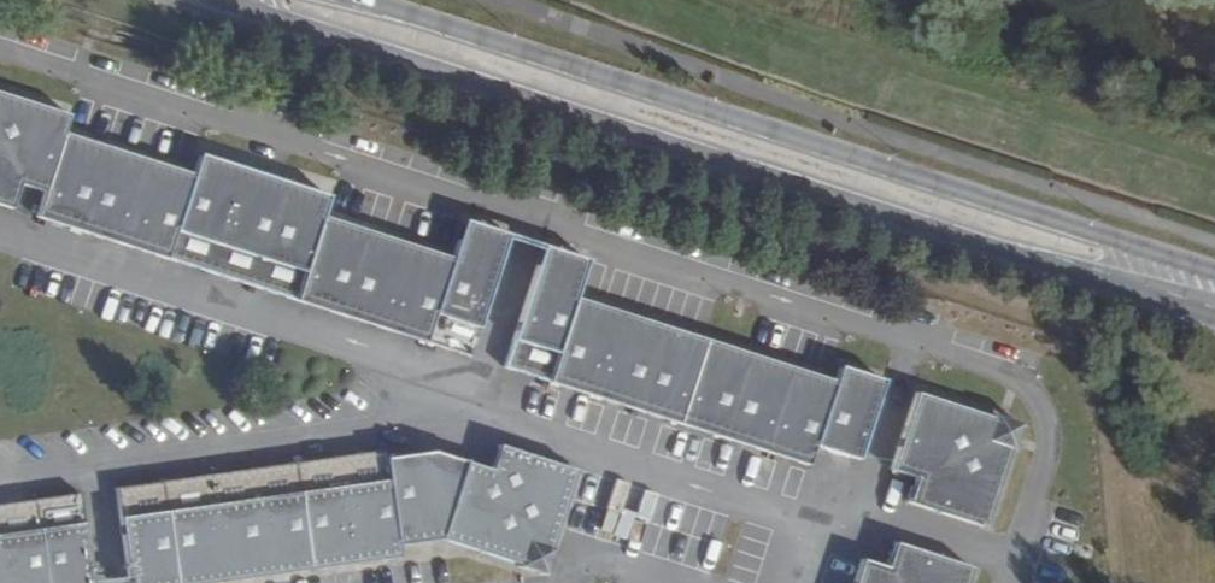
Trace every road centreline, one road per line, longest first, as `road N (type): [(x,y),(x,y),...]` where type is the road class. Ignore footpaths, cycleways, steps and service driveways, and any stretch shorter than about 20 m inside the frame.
road 1 (secondary): [(208,0),(1214,323)]
road 2 (secondary): [(1214,271),(354,0)]

